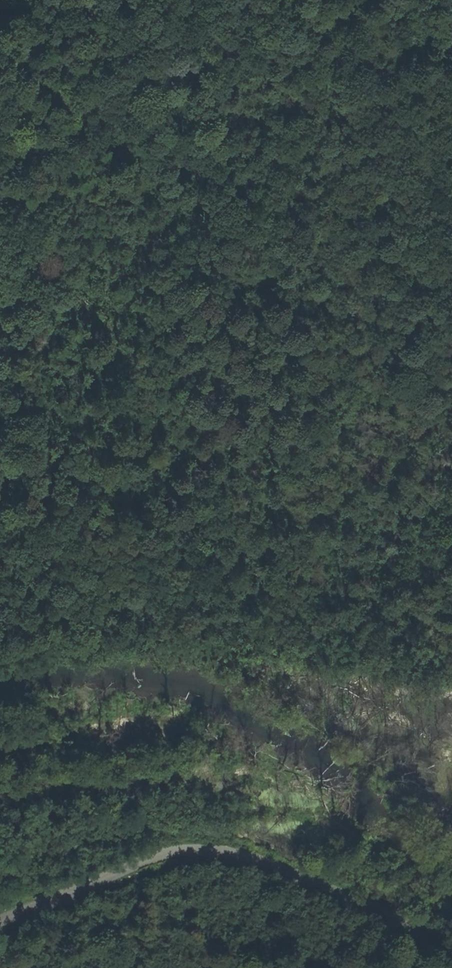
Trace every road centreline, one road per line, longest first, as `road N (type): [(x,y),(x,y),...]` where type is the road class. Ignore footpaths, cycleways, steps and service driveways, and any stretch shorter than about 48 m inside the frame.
road 1 (unclassified): [(0,921),(141,861),(210,850),(352,898),(451,967)]

